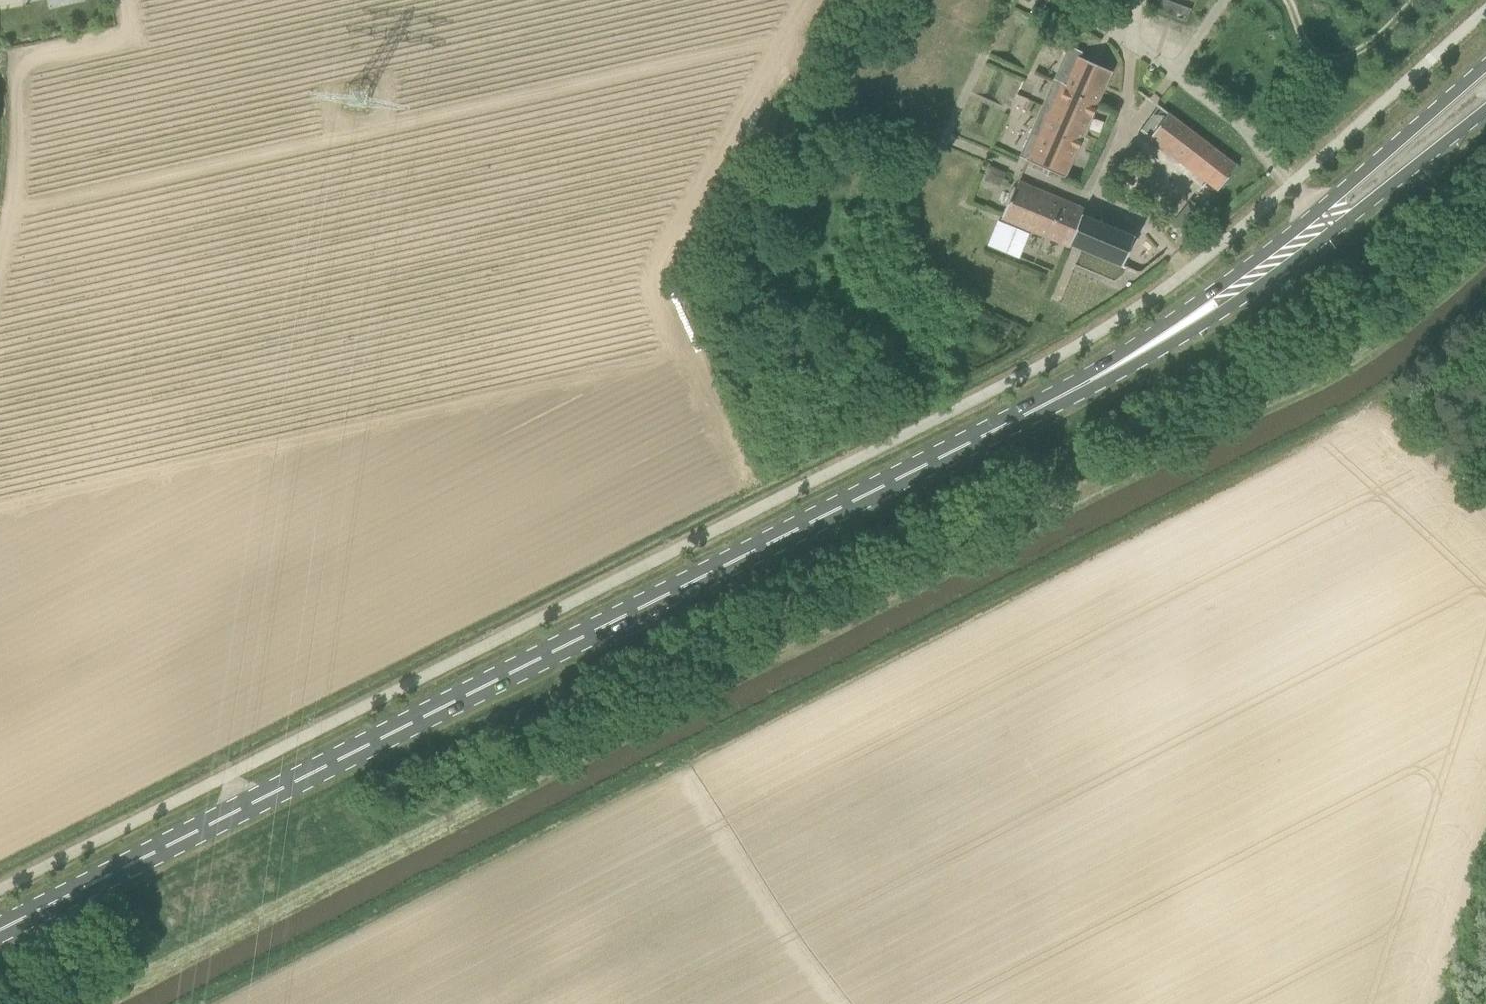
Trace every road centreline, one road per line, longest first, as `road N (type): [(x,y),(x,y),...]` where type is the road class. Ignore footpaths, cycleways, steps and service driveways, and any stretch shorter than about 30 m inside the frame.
road 1 (primary): [(0,930),(1065,395)]
road 2 (primary): [(1485,63),(1315,212),(1065,395)]
road 3 (primary): [(1065,395),(1241,300),(1485,108)]

